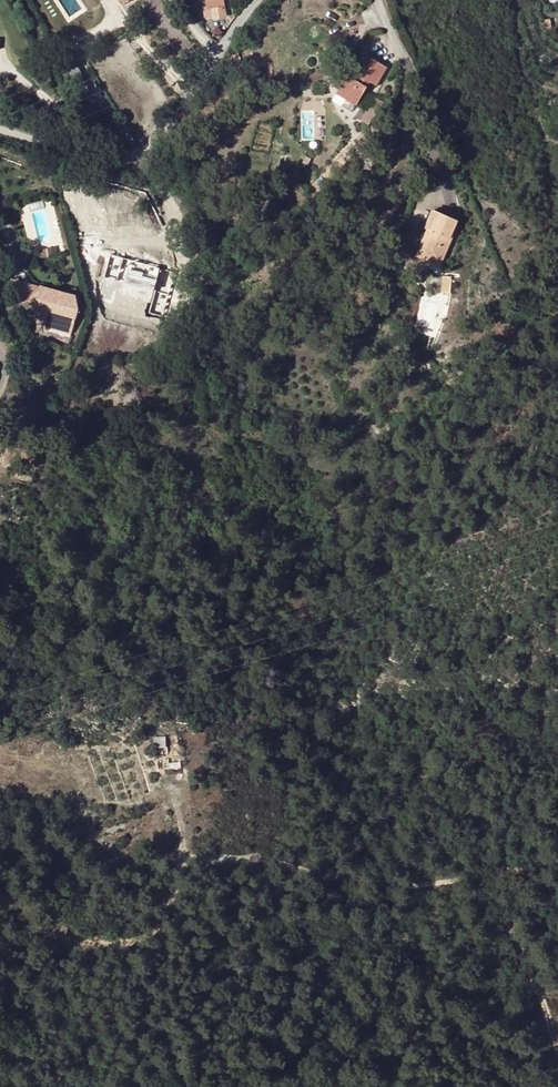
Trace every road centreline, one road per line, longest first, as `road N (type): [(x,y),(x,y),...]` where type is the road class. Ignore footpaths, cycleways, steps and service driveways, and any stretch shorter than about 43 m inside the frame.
road 1 (track): [(0,925),(85,944),(149,935),(168,912),(182,859),(263,859),(331,880),(396,886),(505,875),(557,859)]
road 2 (unclassified): [(218,48),(143,159),(108,163),(0,130)]
road 3 (track): [(554,181),(537,102),(517,61),(513,0)]
road 4 (track): [(438,884),(502,924),(537,995)]

